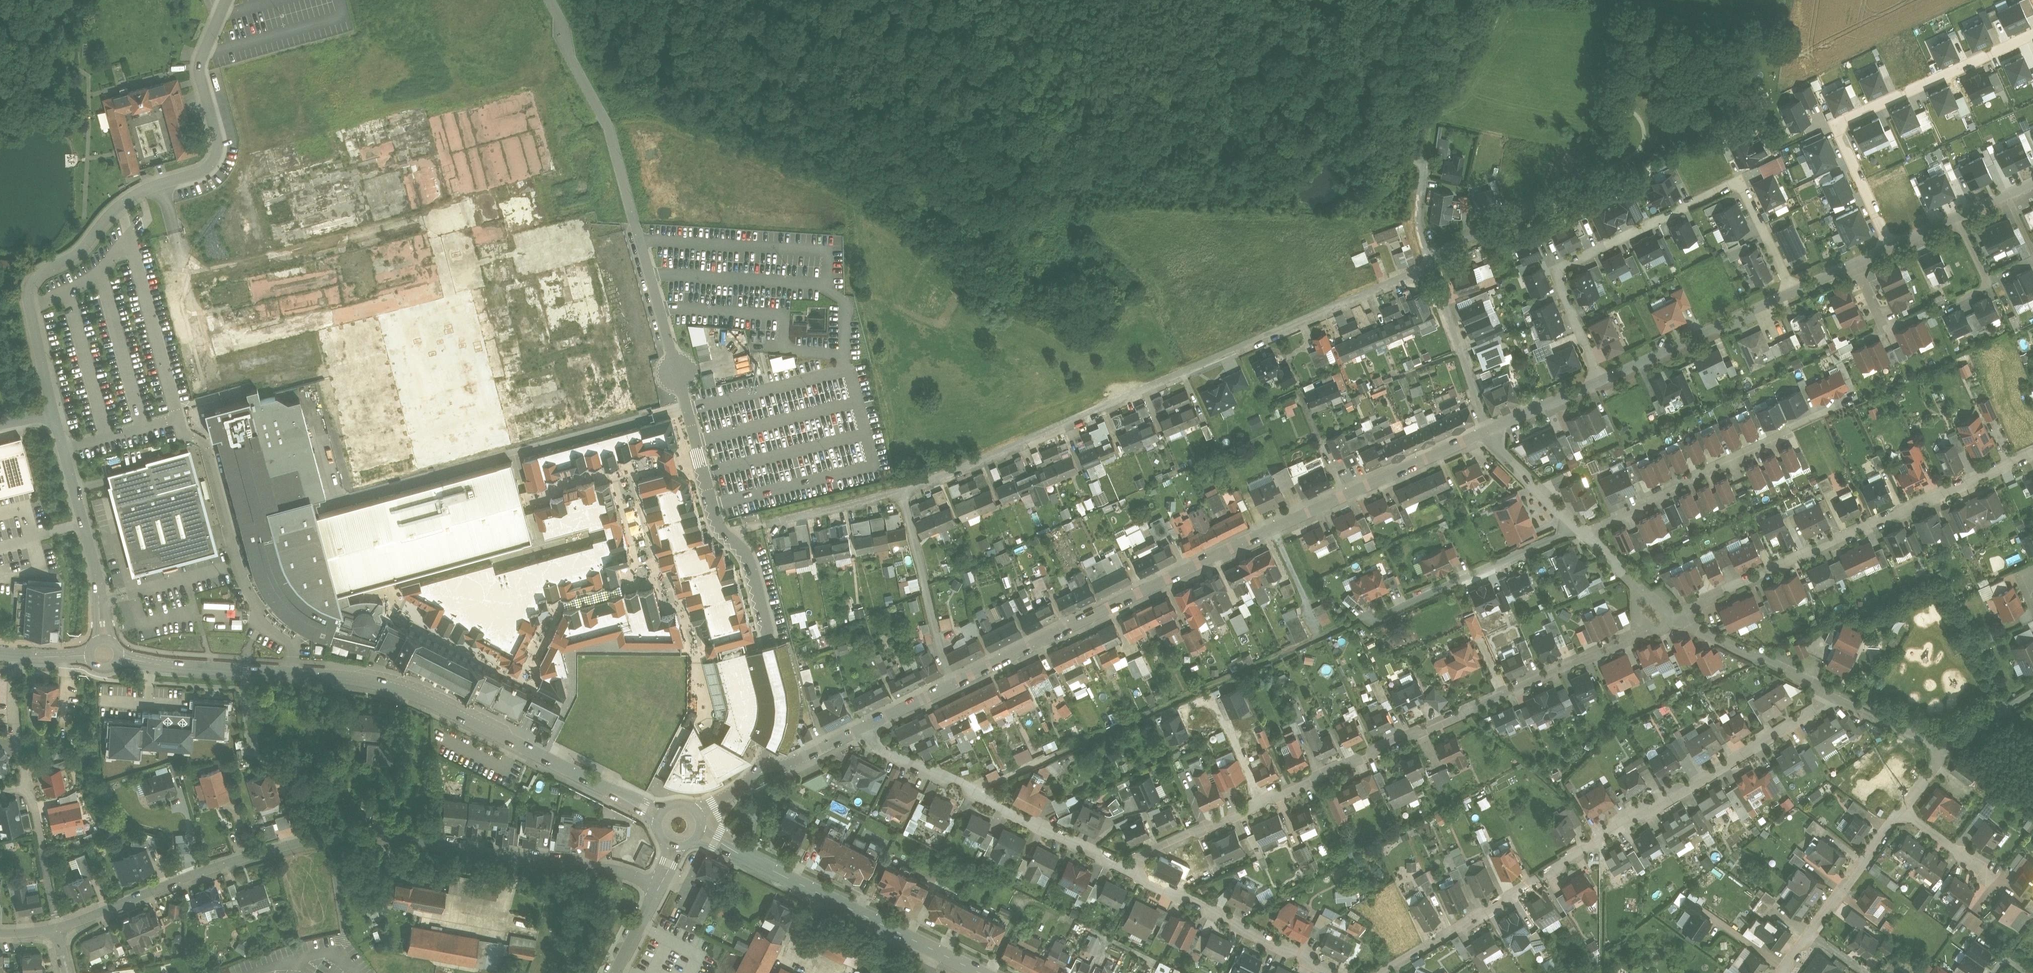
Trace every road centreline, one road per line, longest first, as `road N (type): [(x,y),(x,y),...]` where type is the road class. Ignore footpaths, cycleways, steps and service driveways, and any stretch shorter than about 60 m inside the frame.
road 1 (residential): [(660,885),(630,872),(379,834),(328,838),(191,875),(57,929)]
road 2 (residential): [(956,681),(1487,431)]
road 3 (residential): [(1432,260),(903,492)]
road 4 (residential): [(1637,636),(1147,854),(1132,870)]
road 5 (tertiary): [(104,654),(385,684),(613,791)]
road 6 (residential): [(1835,696),(1381,972)]
road 7 (residential): [(55,414),(29,288),(131,197),(211,161),(218,138),(200,65),(225,0)]
road 8 (track): [(809,16),(847,61),(856,287),(903,492)]
road 9 (residential): [(1600,381),(1557,269),(1741,182),(1793,291)]
road 10 (residential): [(2032,452),(1678,617)]
road 11 (residential): [(675,360),(608,126),(552,0)]
road 12 (residential): [(1891,247),(1837,123),(2032,35)]
road 13 (residential): [(854,732),(1132,870)]
road 14 (residential): [(1851,401),(1584,530)]
road 15 (tertiary): [(737,851),(982,972)]
road 16 (residential): [(759,768),(783,702),(751,565),(723,533)]
road 17 (residential): [(104,654),(94,558),(55,414)]
road 18 (residential): [(1132,870),(1333,972)]
road 19 (residential): [(1580,527),(1377,620)]
road 20 (residential): [(1600,381),(1793,291)]
road 21 (residential): [(1780,972),(1901,810)]
road 22 (track): [(1288,0),(1364,49),(1414,97),(1423,136)]
road 23 (residential): [(956,681),(942,654),(903,492)]
road 24 (residential): [(1605,173),(1432,260)]
road 25 (residential): [(903,492),(723,533)]
road 26 (residential): [(1432,260),(1487,431)]
road 27 (residential): [(1678,617),(1835,696)]
road 28 (residential): [(723,533),(680,384)]
road 29 (residential): [(1487,431),(1580,527)]
road 30 (residential): [(1487,431),(1600,381)]
road 31 (residential): [(1835,696),(1946,749)]

